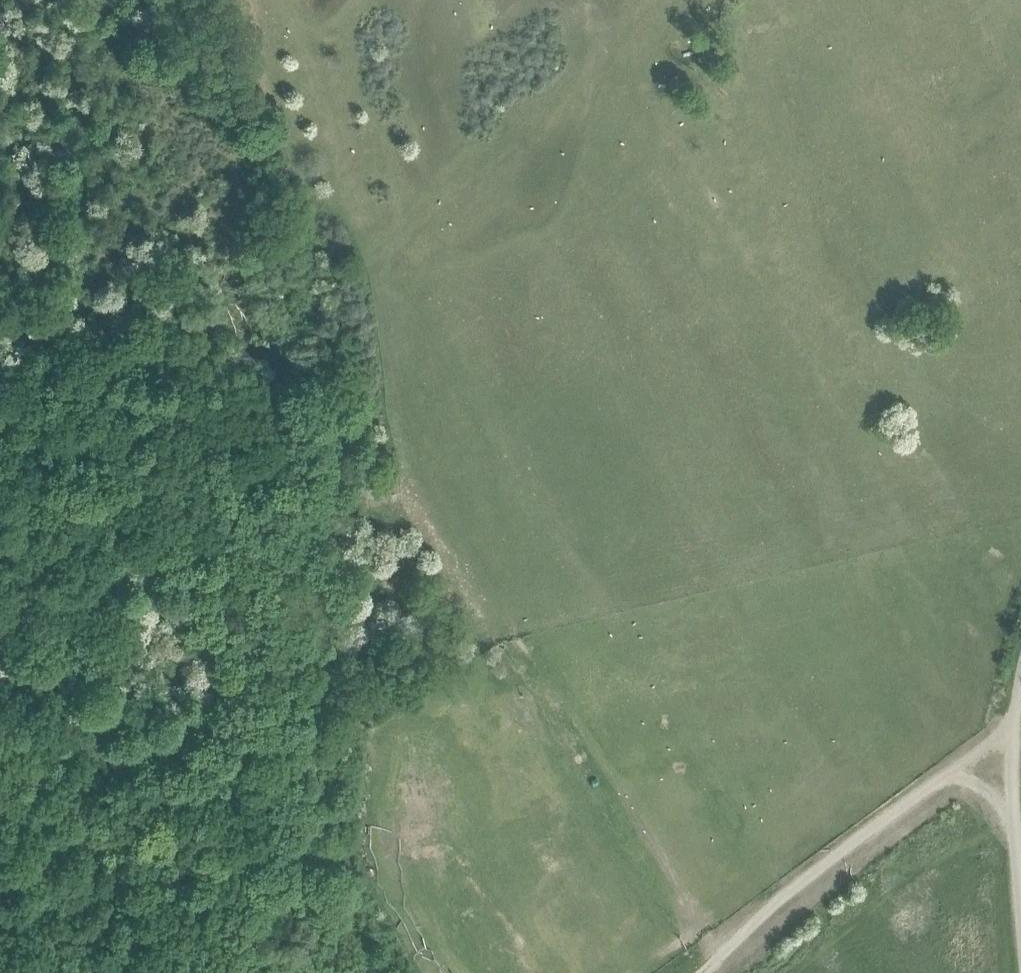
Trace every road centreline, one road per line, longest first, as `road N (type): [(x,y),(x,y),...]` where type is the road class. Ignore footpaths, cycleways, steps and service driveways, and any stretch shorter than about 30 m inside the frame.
road 1 (track): [(1013,724),(805,880),(701,972)]

